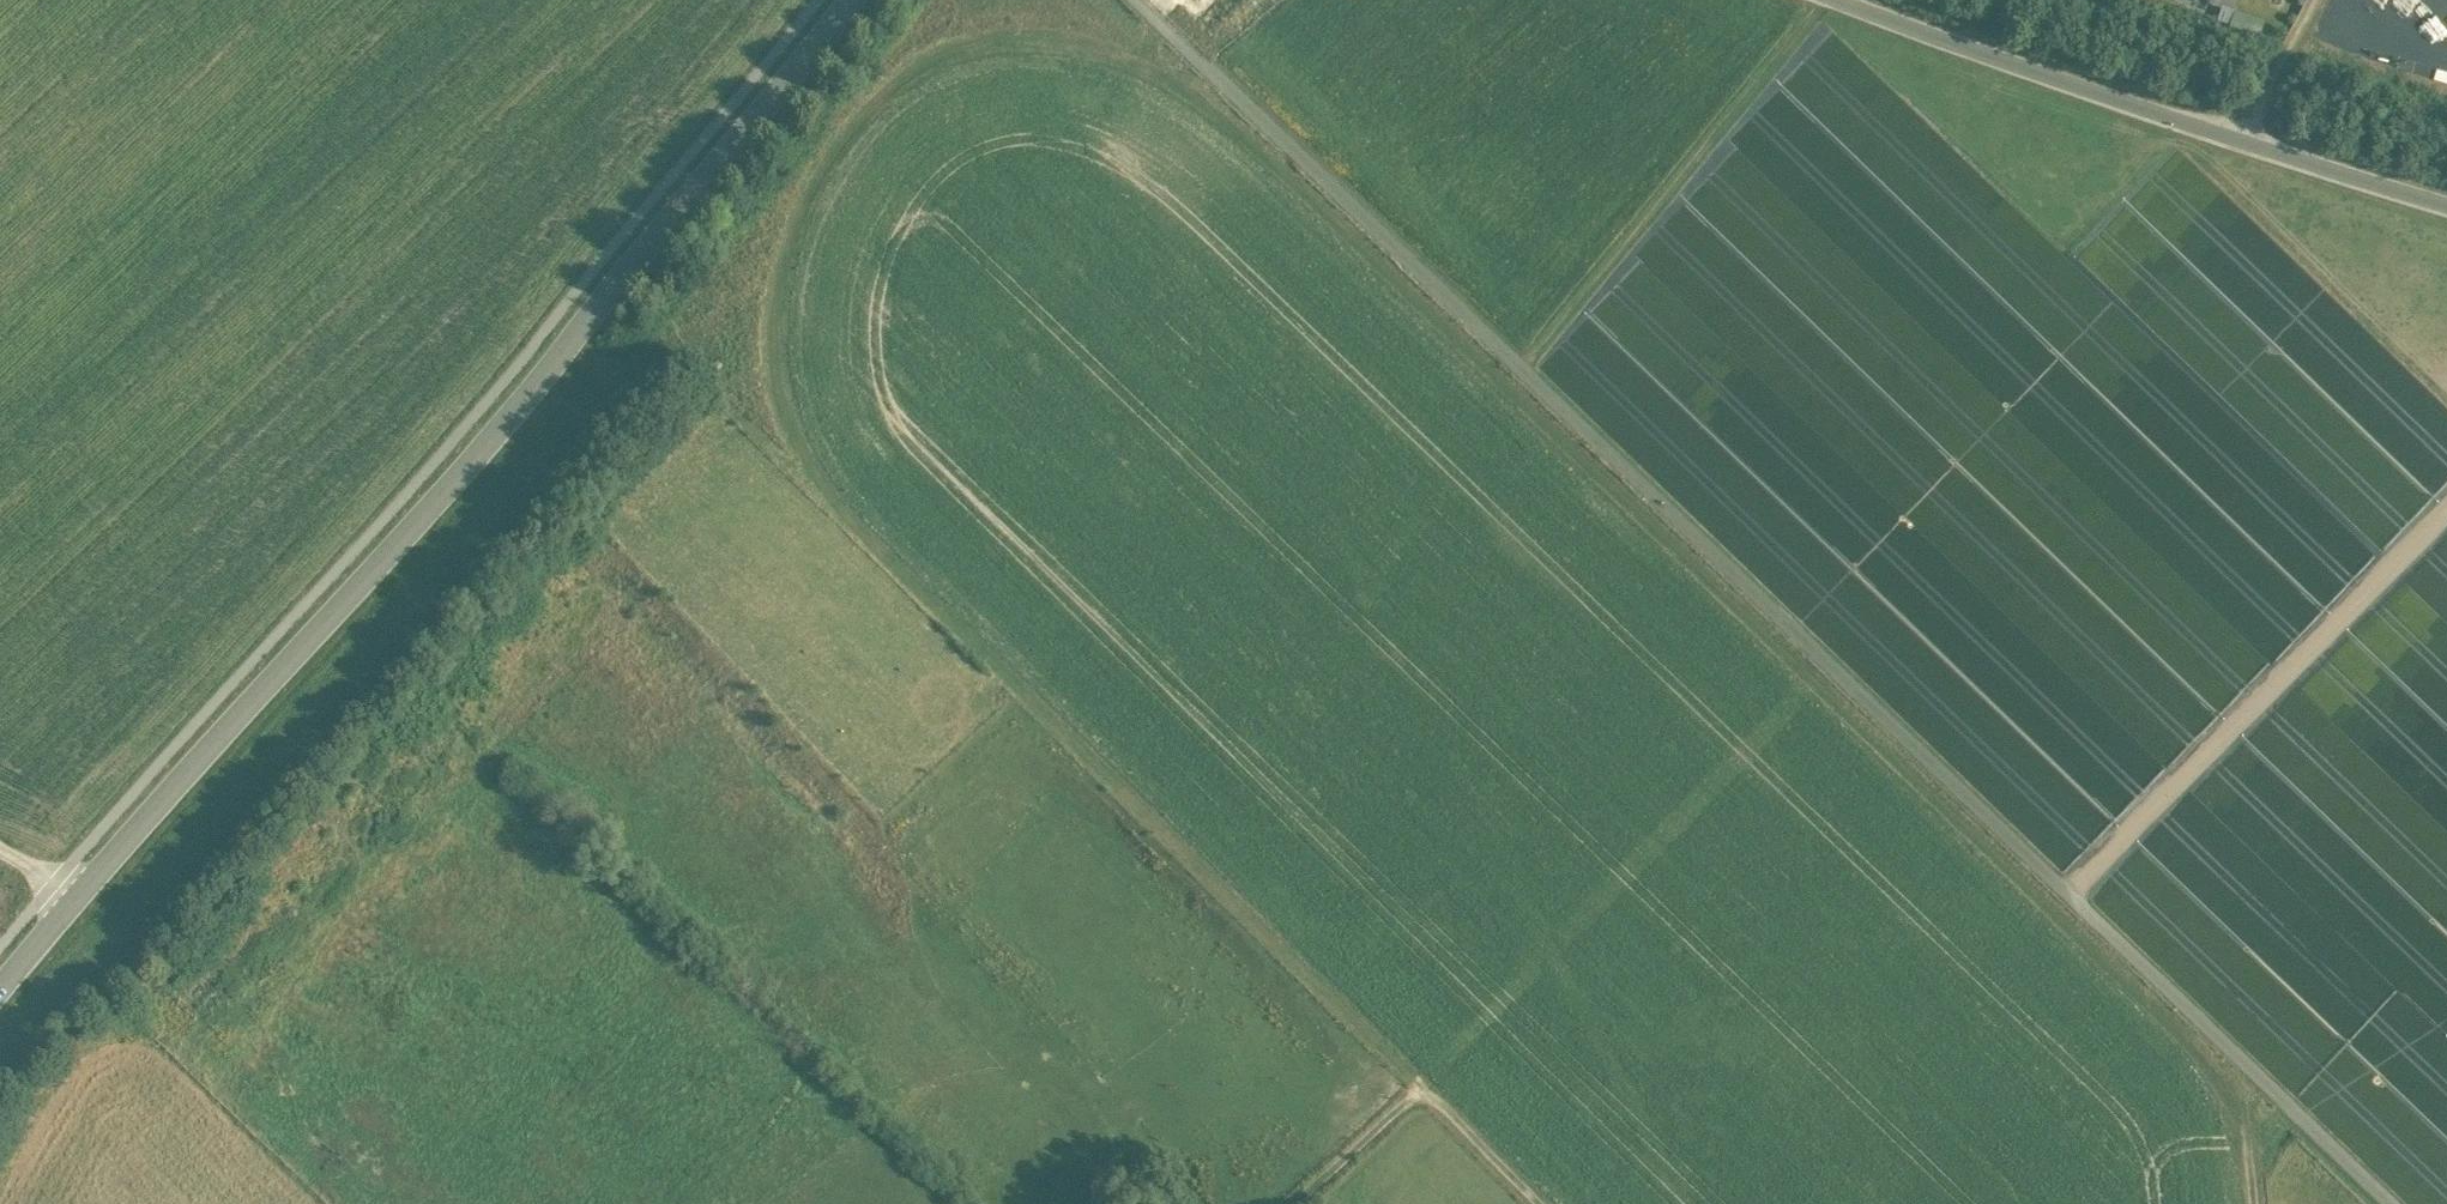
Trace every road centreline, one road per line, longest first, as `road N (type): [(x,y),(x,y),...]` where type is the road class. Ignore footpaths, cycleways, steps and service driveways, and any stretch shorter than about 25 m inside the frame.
road 1 (unclassified): [(1136,0),(2394,1203)]
road 2 (tertiary): [(852,0),(502,429),(77,899)]
road 3 (unclassified): [(2446,205),(1834,0)]
road 4 (track): [(2244,143),(2320,0)]
road 5 (tertiary): [(77,899),(0,992)]

